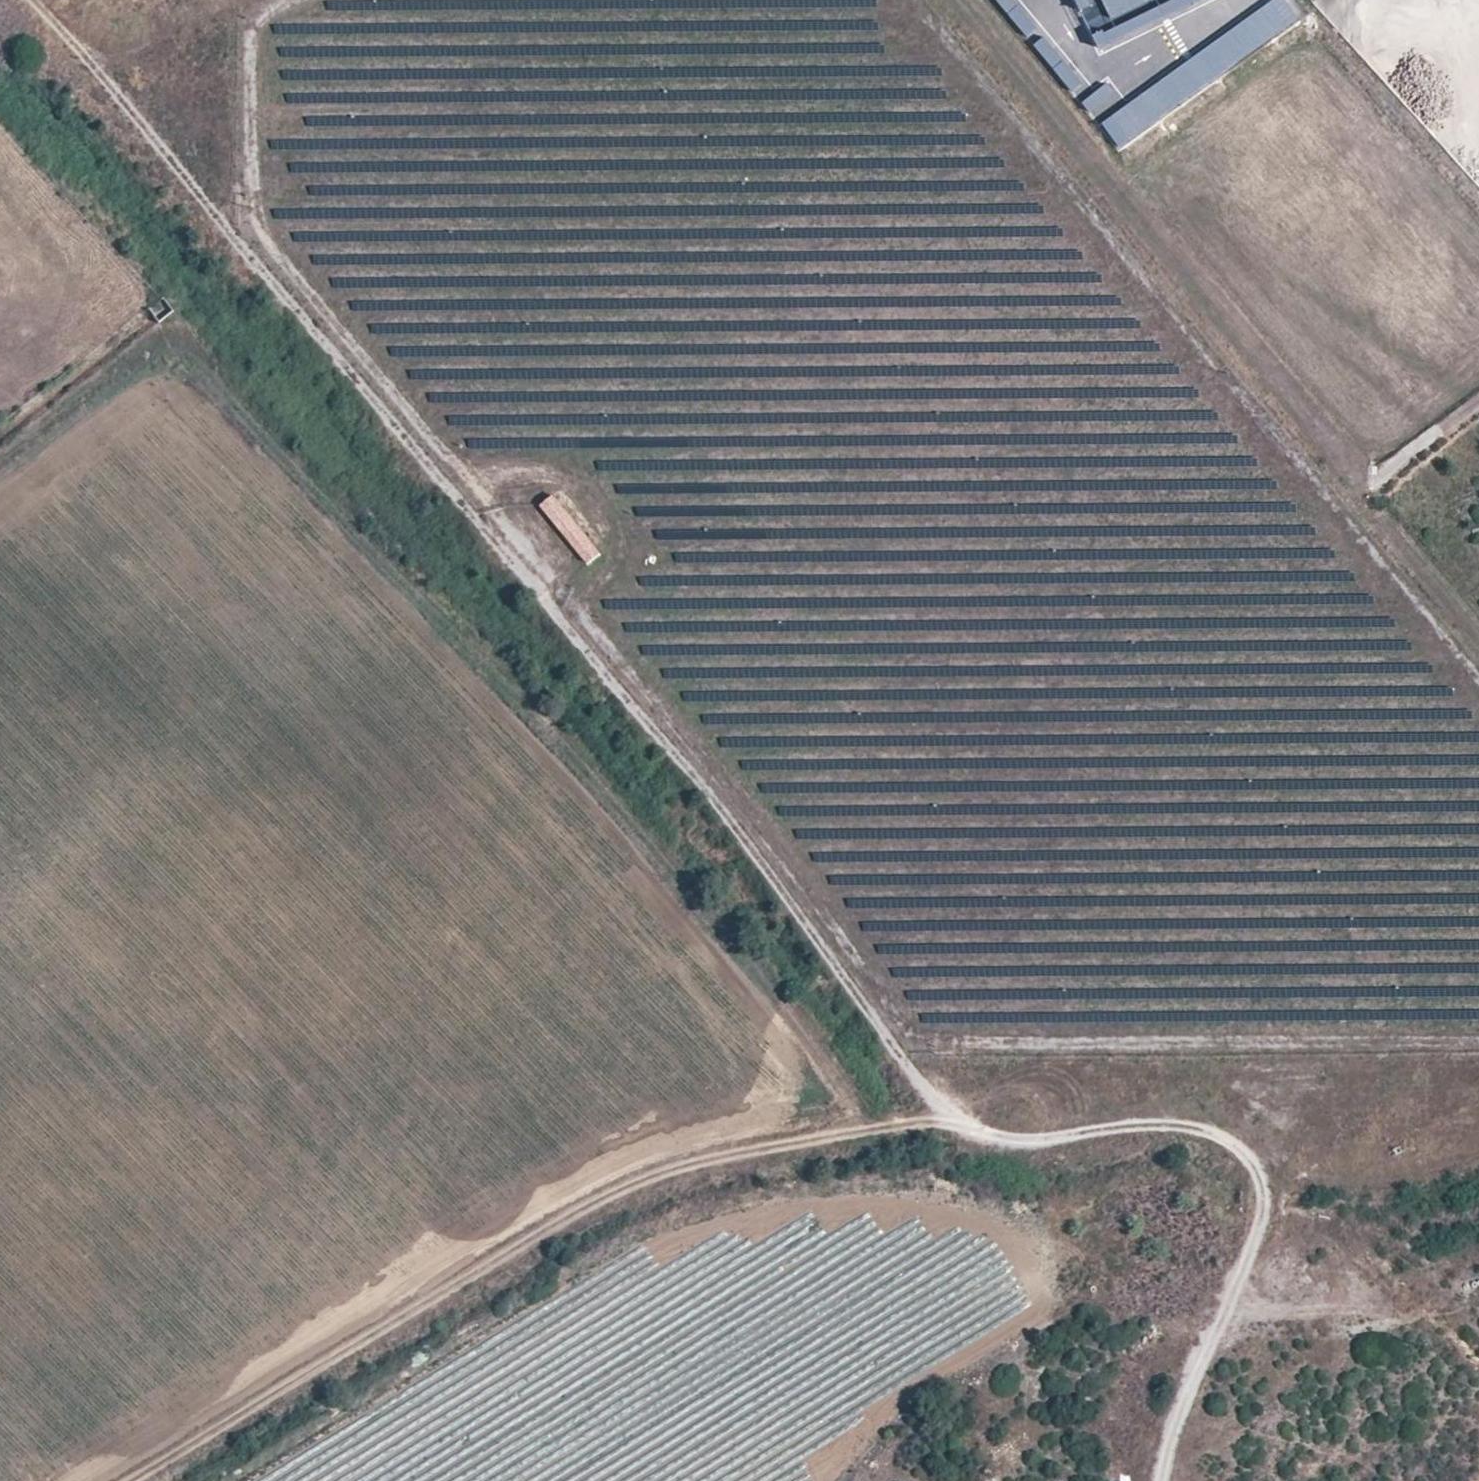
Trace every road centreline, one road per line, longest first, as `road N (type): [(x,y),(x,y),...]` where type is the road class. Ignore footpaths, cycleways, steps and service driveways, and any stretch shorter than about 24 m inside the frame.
road 1 (track): [(1166,1480),(1182,1415),(1248,1259),(1267,1188),(1253,1156),(1209,1127),(1138,1124),(1039,1144),(988,1140),(950,1123),(837,1134),(712,1160),(591,1208),(139,1480)]
road 2 (track): [(950,1123),(494,534),(120,96),(28,0)]

